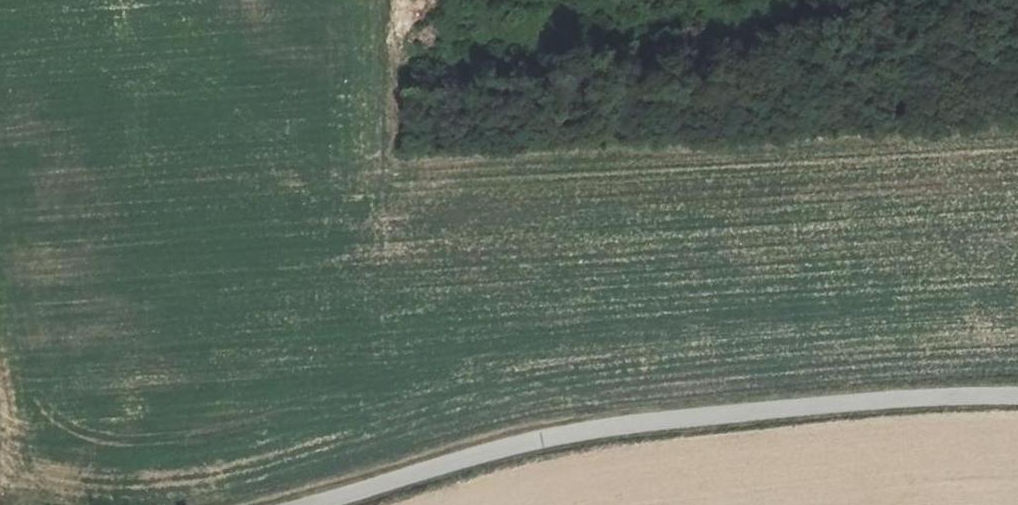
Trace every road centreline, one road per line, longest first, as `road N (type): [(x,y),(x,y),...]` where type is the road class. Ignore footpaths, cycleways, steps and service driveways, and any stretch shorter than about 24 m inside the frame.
road 1 (unclassified): [(1017,395),(618,425),(491,452),(313,504)]

